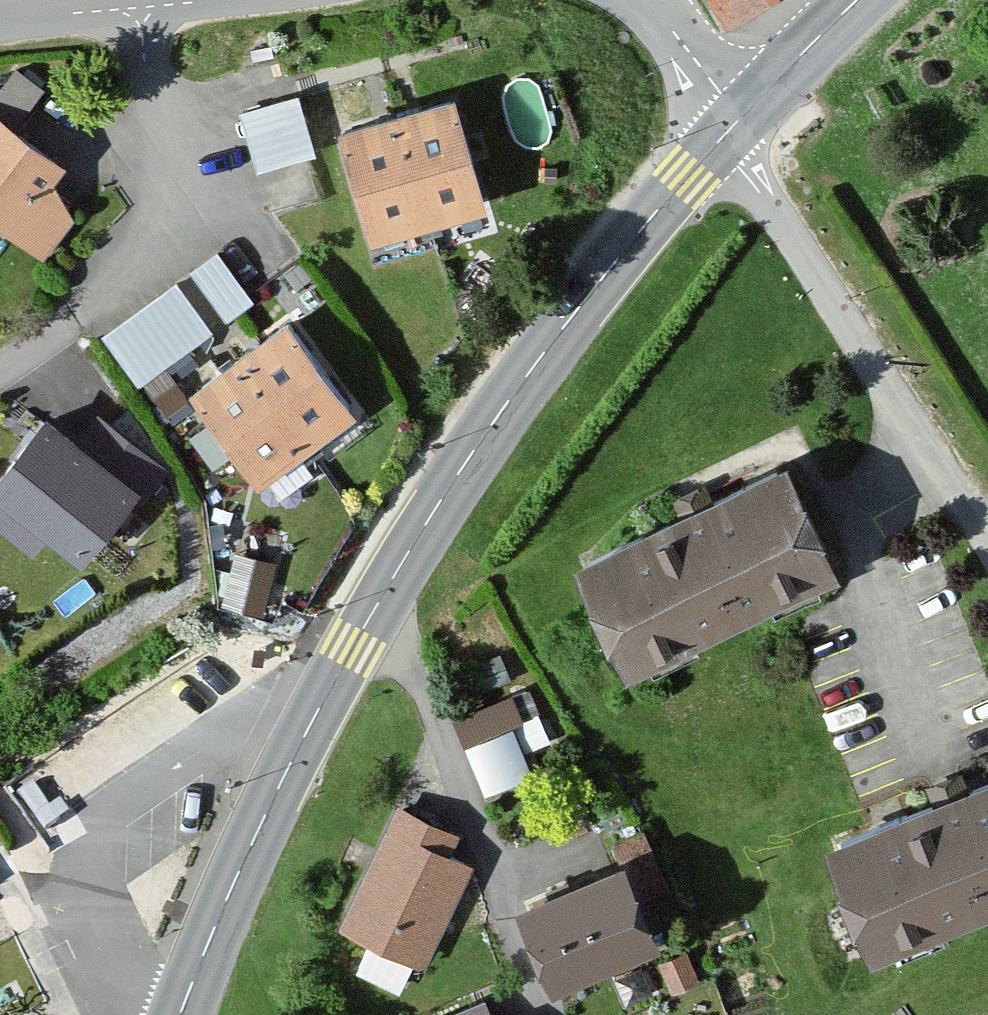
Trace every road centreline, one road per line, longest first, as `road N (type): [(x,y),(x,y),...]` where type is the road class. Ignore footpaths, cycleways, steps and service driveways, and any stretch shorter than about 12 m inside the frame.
road 1 (tertiary): [(182,1014),(322,708),(387,589),(586,295),(719,140)]
road 2 (residential): [(719,140),(987,526)]
road 3 (residential): [(140,8),(159,186),(134,279),(0,379)]
road 4 (tertiary): [(743,117),(860,0)]
road 5 (residential): [(743,117),(643,0)]
road 6 (residential): [(140,8),(0,23)]

